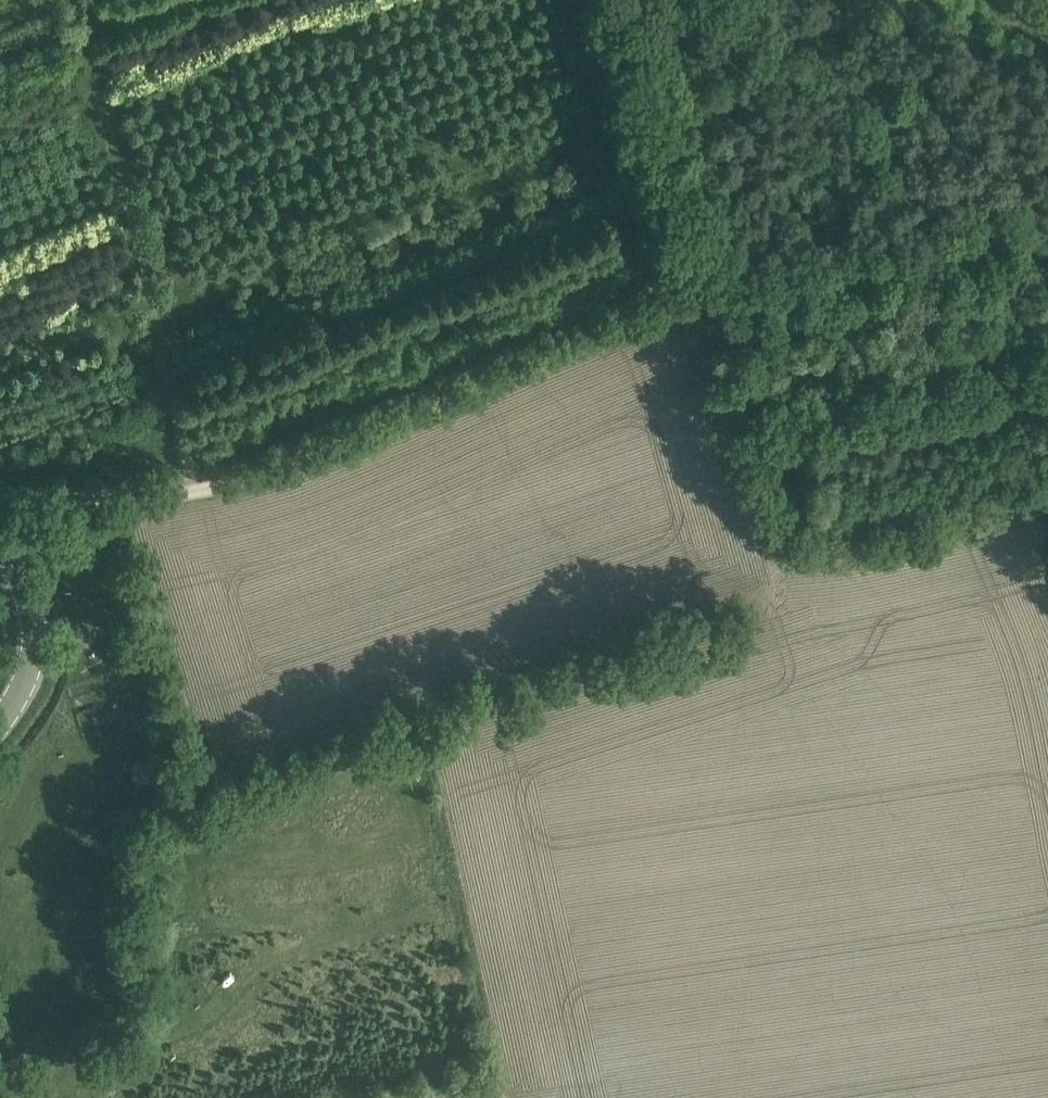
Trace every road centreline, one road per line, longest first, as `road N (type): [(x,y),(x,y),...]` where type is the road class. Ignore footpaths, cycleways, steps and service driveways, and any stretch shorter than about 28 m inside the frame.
road 1 (track): [(0,503),(220,474),(651,294),(1047,218)]
road 2 (unclassified): [(0,724),(26,686),(33,645),(17,569),(0,547)]

